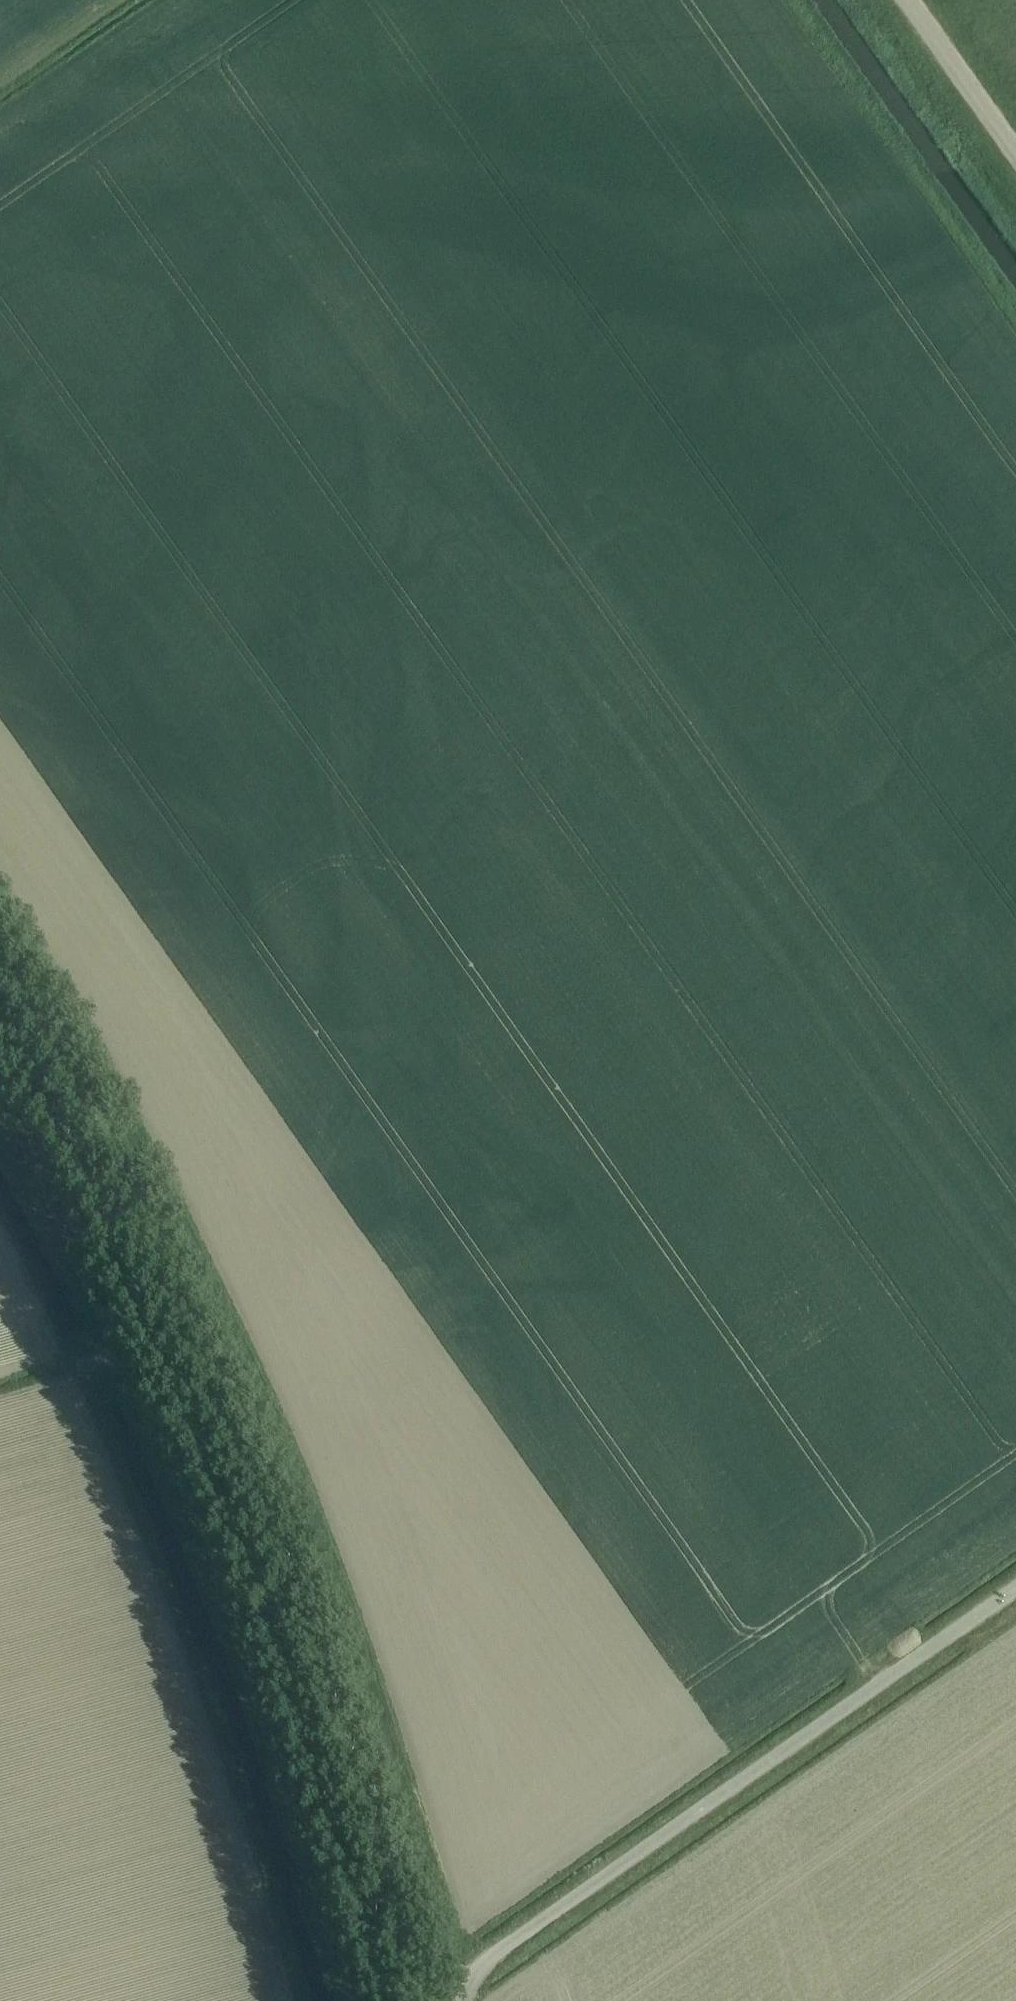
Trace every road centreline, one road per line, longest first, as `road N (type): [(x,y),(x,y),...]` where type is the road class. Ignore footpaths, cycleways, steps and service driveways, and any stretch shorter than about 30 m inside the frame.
road 1 (track): [(0,1114),(107,1314),(209,1538),(356,2000)]
road 2 (unclassified): [(458,2000),(483,1960),(1015,1589)]
road 3 (unclassified): [(1015,149),(910,0)]

